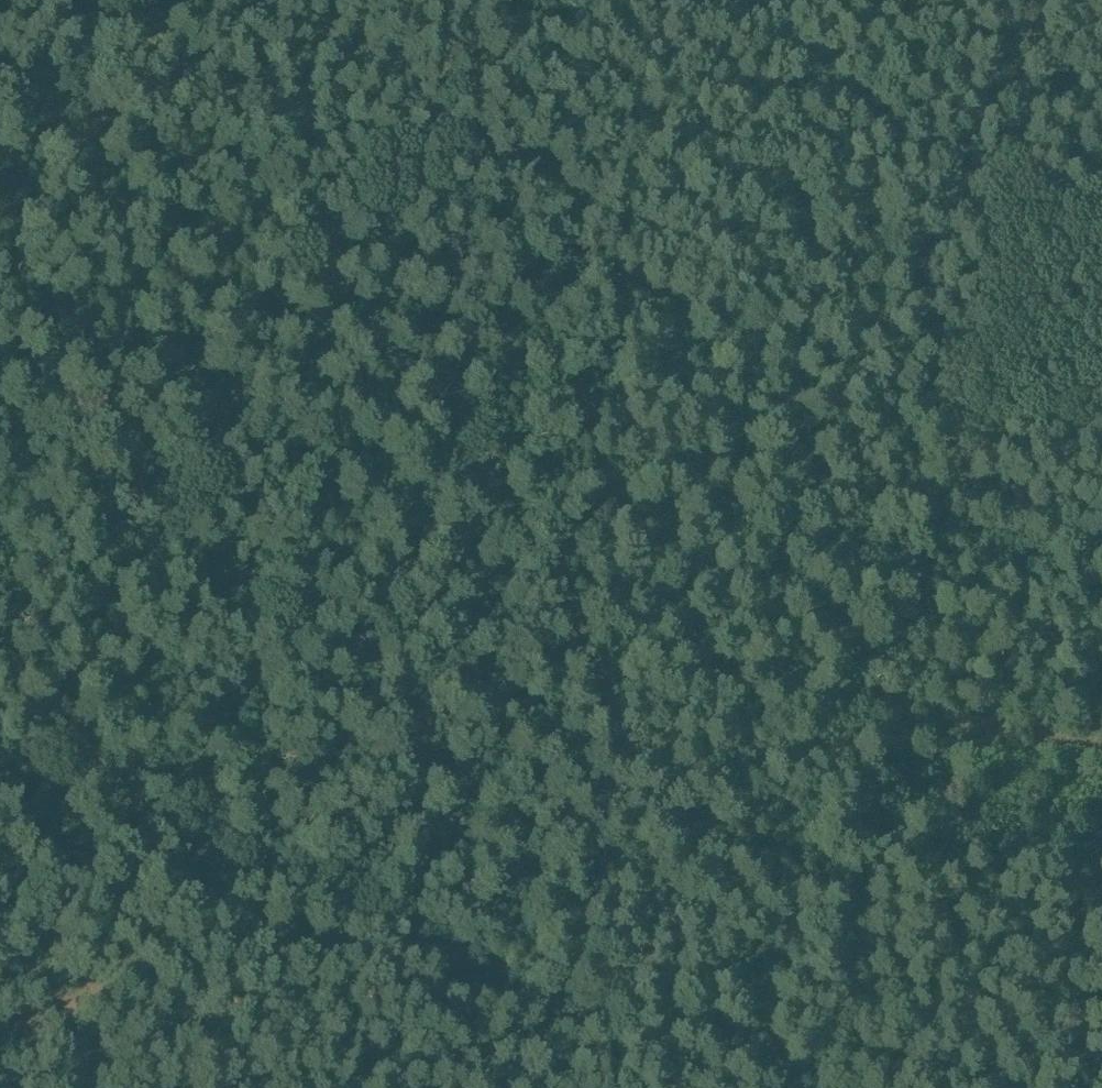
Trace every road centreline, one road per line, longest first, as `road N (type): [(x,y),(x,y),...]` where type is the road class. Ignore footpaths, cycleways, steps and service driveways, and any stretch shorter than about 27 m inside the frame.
road 1 (track): [(1049,0),(969,381),(971,418),(901,701),(891,828),(828,1087)]

